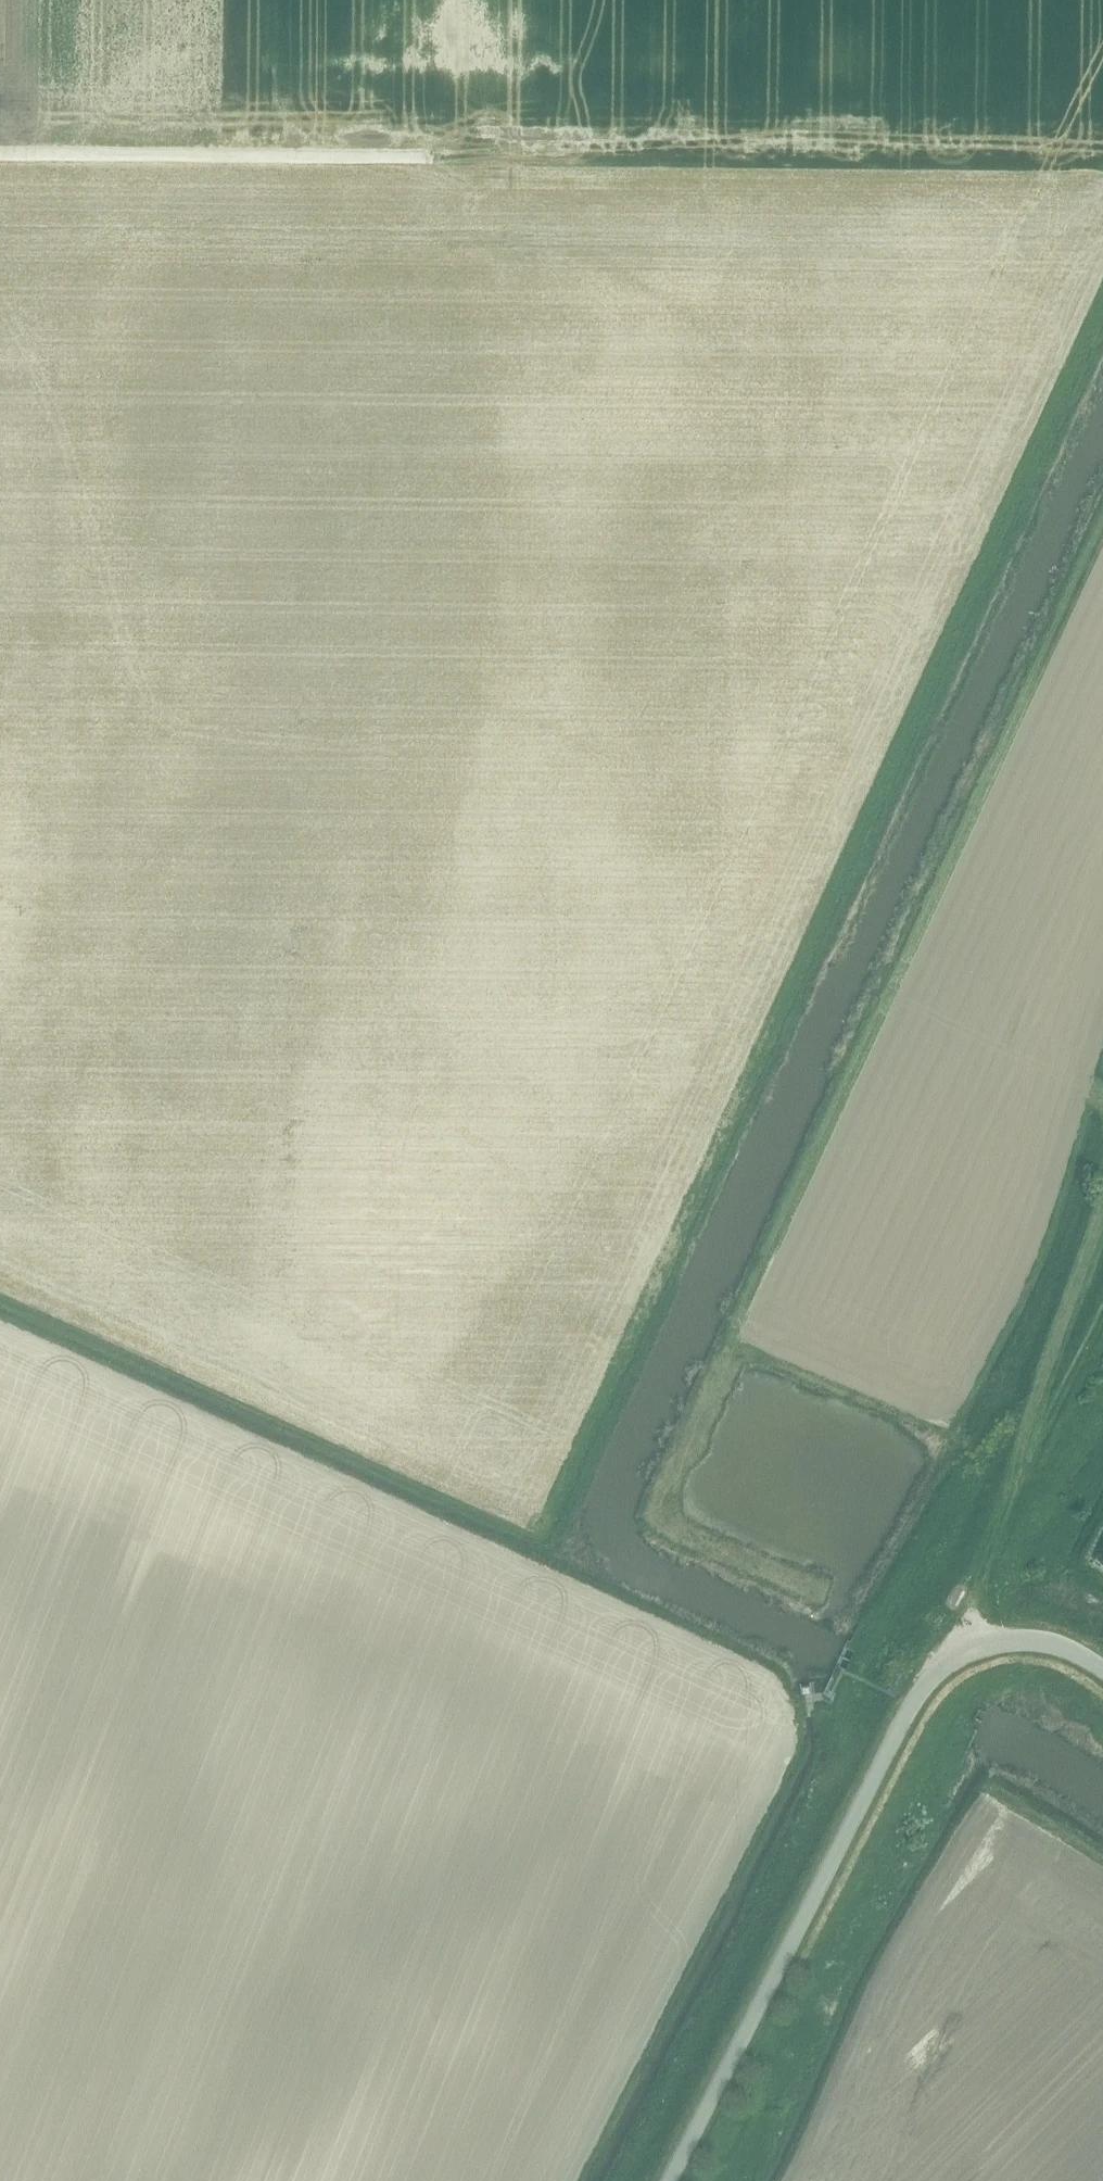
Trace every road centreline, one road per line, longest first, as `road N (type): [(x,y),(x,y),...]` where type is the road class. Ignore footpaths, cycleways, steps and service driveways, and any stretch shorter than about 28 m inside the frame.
road 1 (tertiary): [(670,2180),(914,1700),(946,1658)]
road 2 (unclassified): [(0,159),(417,166)]
road 3 (track): [(1102,1317),(946,1658)]
road 4 (track): [(1007,1518),(1102,1200)]
road 5 (tertiary): [(1102,1665),(1054,1640),(1016,1634),(969,1644),(946,1658)]

